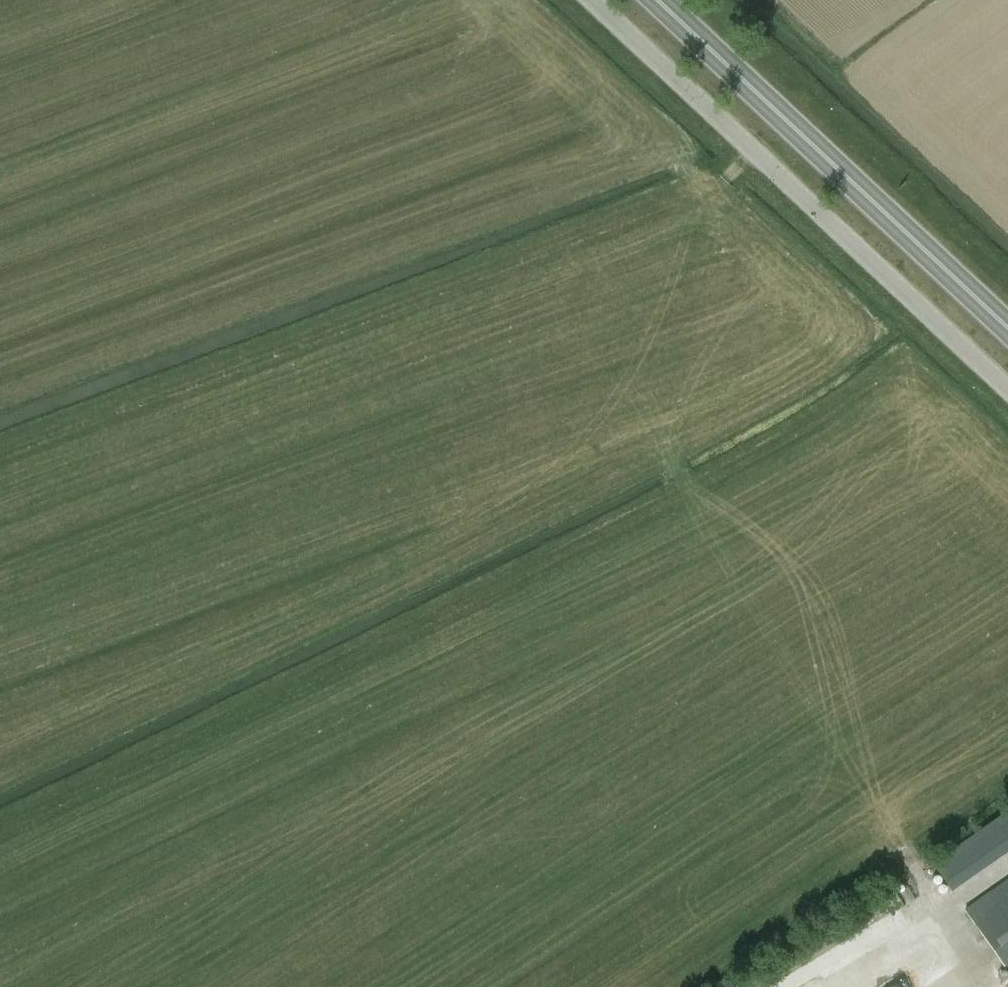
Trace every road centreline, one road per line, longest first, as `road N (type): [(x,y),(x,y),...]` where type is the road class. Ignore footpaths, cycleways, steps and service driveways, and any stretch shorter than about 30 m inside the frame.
road 1 (unclassified): [(1007,386),(597,0)]
road 2 (trunk): [(1007,320),(662,0)]

